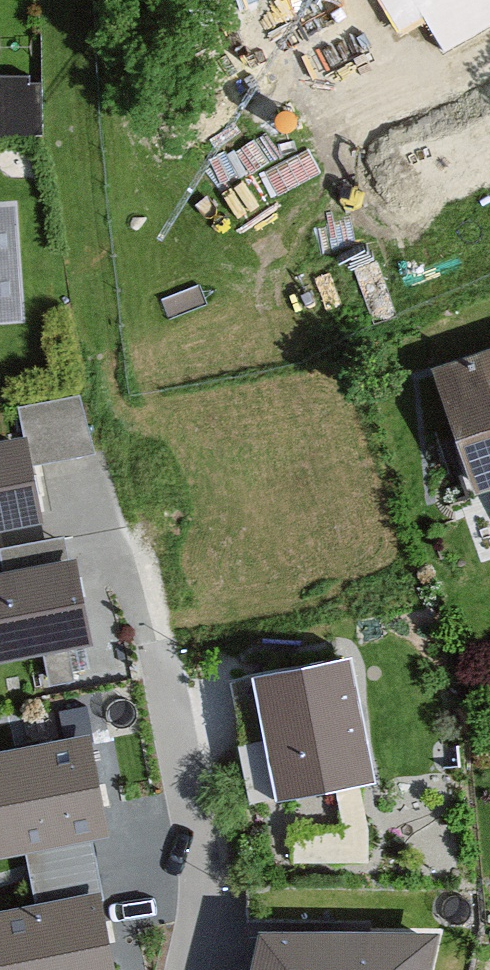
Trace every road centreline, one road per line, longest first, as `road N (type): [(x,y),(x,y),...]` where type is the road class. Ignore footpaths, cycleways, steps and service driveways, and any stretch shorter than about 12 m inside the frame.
road 1 (residential): [(165,669),(202,863),(203,912),(189,969)]

